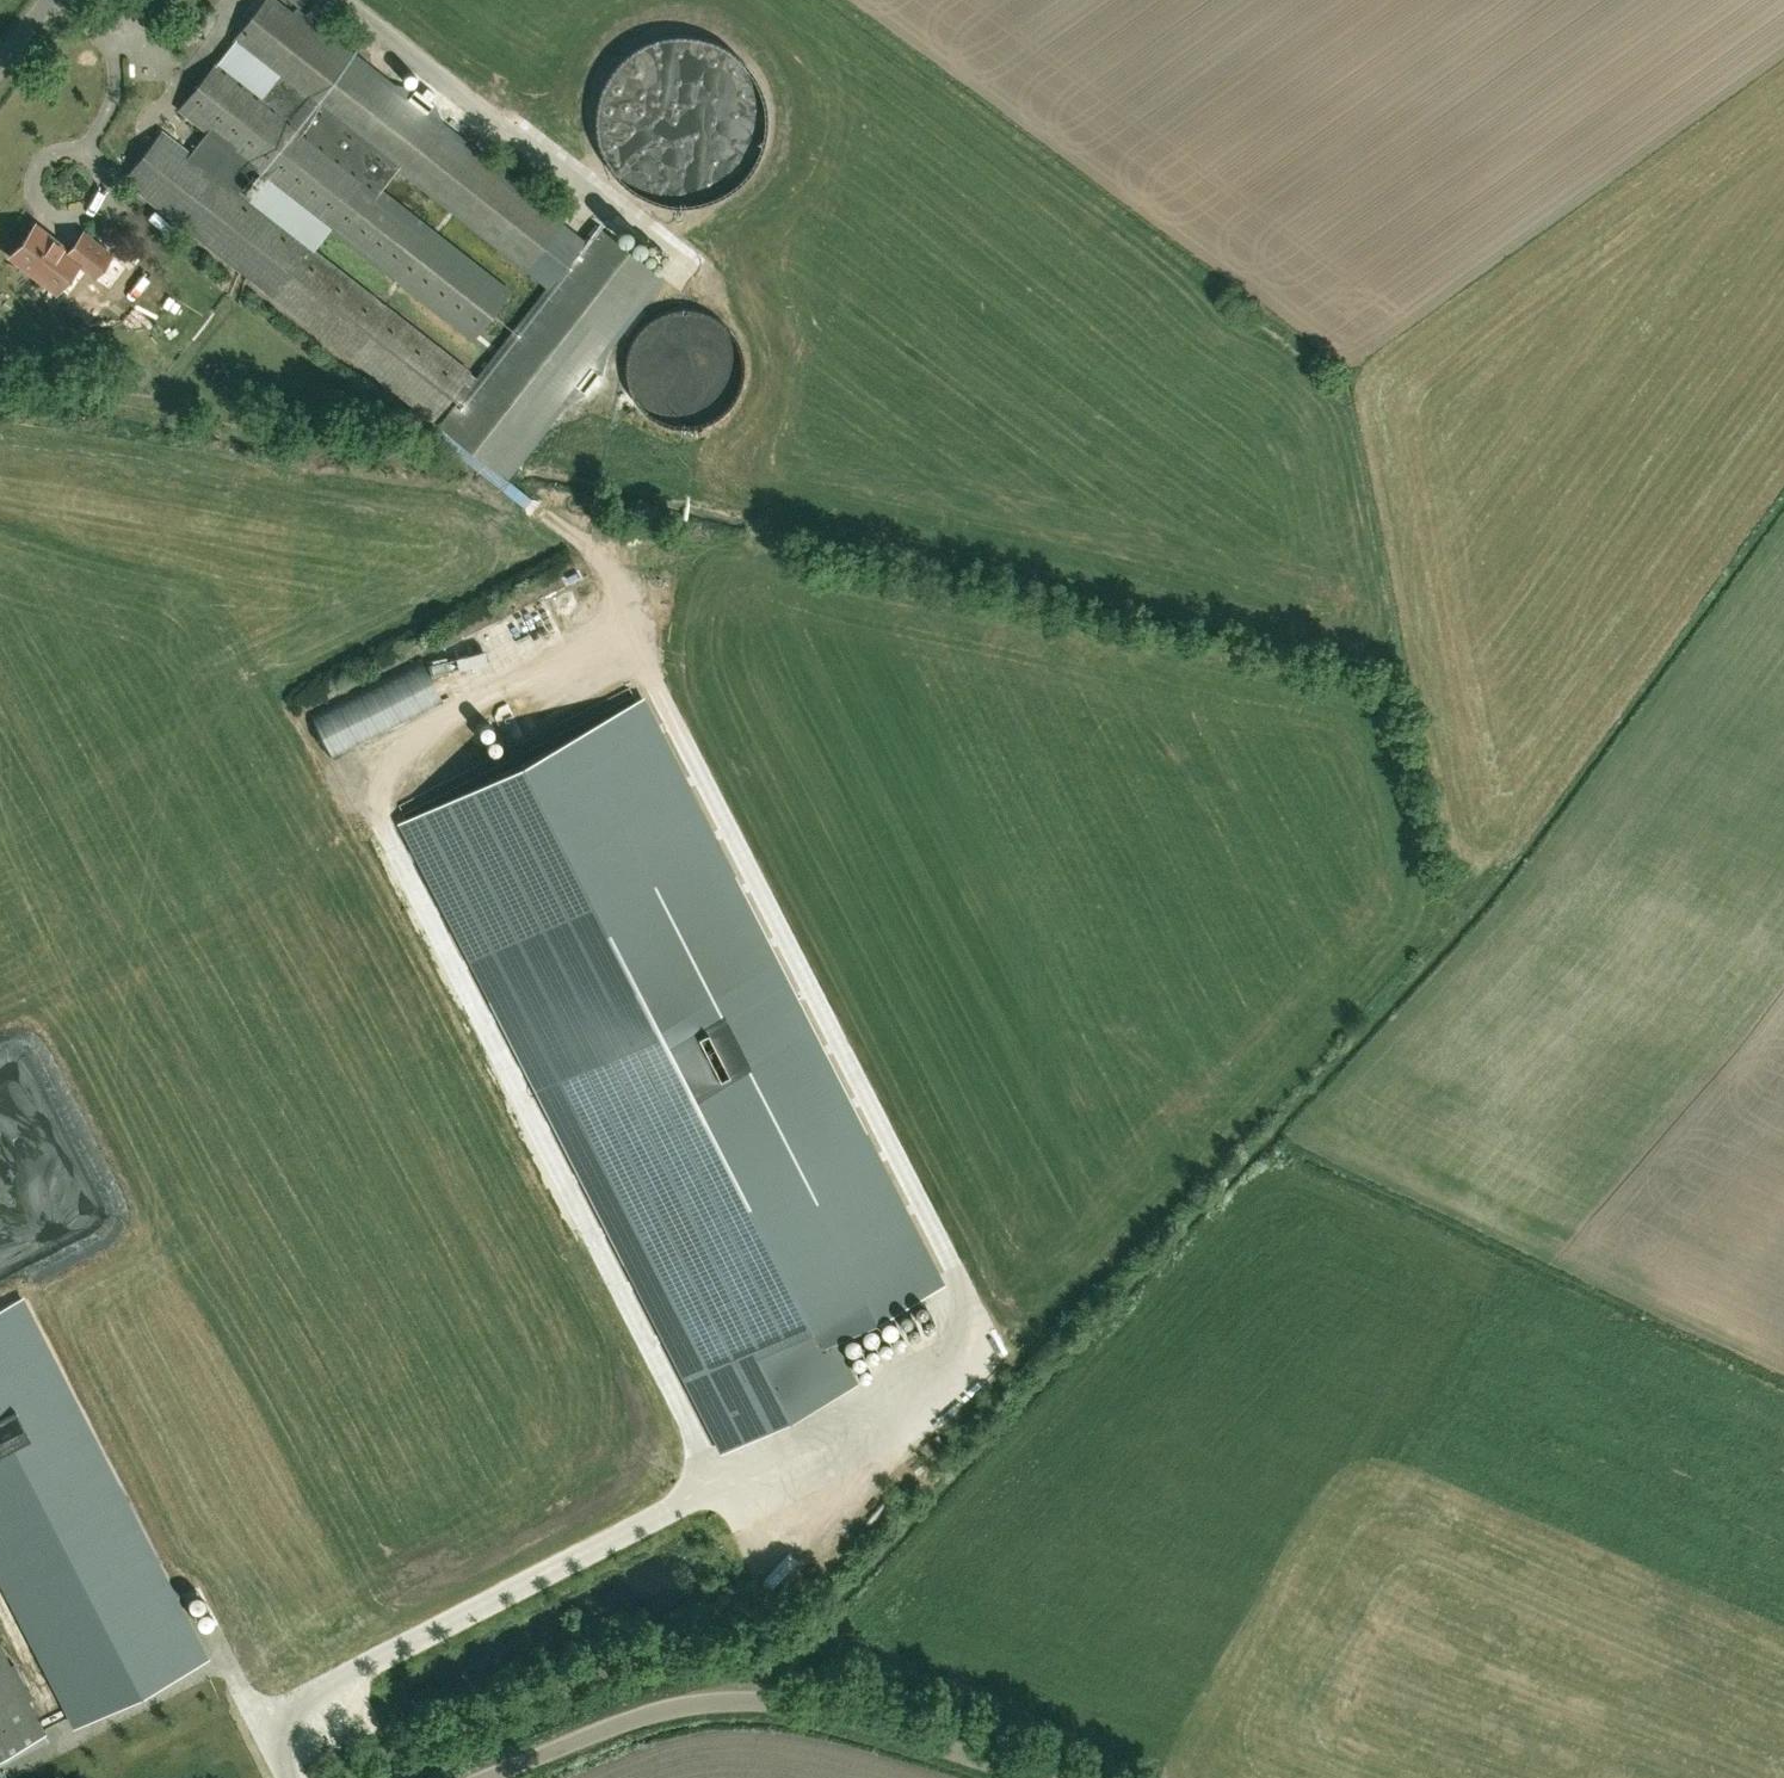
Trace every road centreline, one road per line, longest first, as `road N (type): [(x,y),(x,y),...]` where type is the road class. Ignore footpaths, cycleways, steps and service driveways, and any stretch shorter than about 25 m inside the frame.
road 1 (unclassified): [(1033,1777),(814,1709),(758,1702),(631,1722),(497,1777)]

